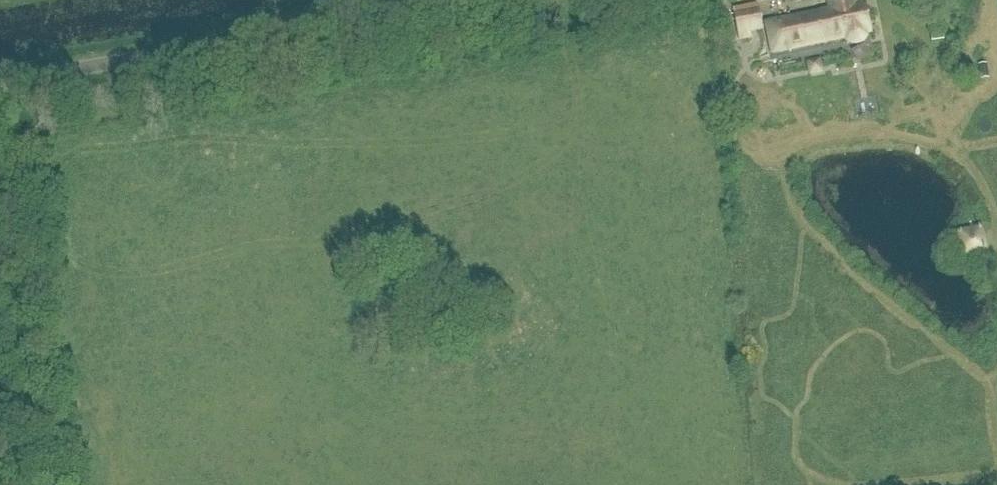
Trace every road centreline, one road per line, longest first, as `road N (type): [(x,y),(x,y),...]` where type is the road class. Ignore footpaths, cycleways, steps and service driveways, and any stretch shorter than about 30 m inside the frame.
road 1 (unclassified): [(465,0),(0,81)]

